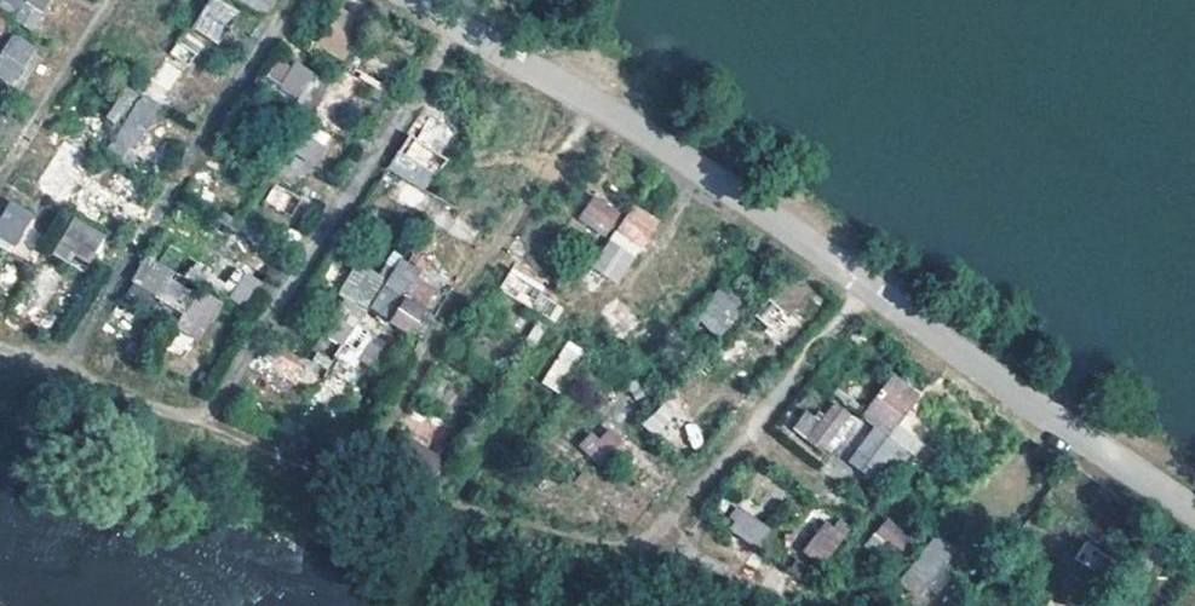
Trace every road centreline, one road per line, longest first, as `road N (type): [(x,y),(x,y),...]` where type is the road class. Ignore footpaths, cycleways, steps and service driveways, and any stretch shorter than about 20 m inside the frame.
road 1 (residential): [(210,426),(456,28)]
road 2 (residential): [(348,481),(594,114)]
road 3 (residential): [(292,0),(85,333),(70,373)]
road 4 (residential): [(871,292),(1194,525)]
road 5 (residential): [(594,114),(871,292)]
road 6 (residential): [(654,555),(417,508),(348,481)]
road 7 (residential): [(0,187),(121,0)]
road 8 (residential): [(750,439),(871,292)]
road 9 (residential): [(456,28),(594,114)]
road 10 (residential): [(210,426),(168,418),(70,373)]
road 11 (residential): [(654,555),(750,439)]
road 12 (residential): [(348,481),(210,426)]

